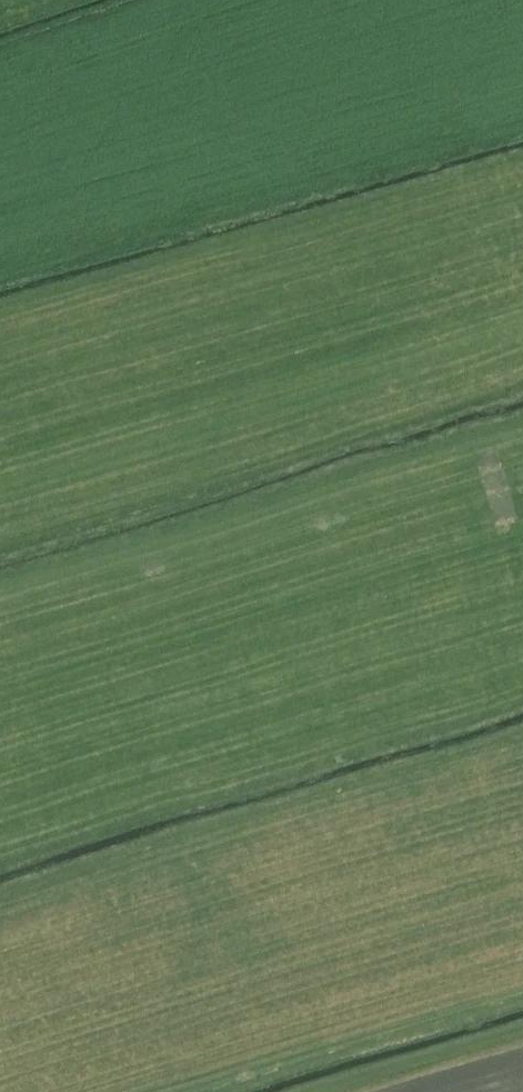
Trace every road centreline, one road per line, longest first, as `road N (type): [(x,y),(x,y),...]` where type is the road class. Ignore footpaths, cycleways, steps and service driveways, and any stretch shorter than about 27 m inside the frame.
road 1 (track): [(166,1091),(522,989)]

